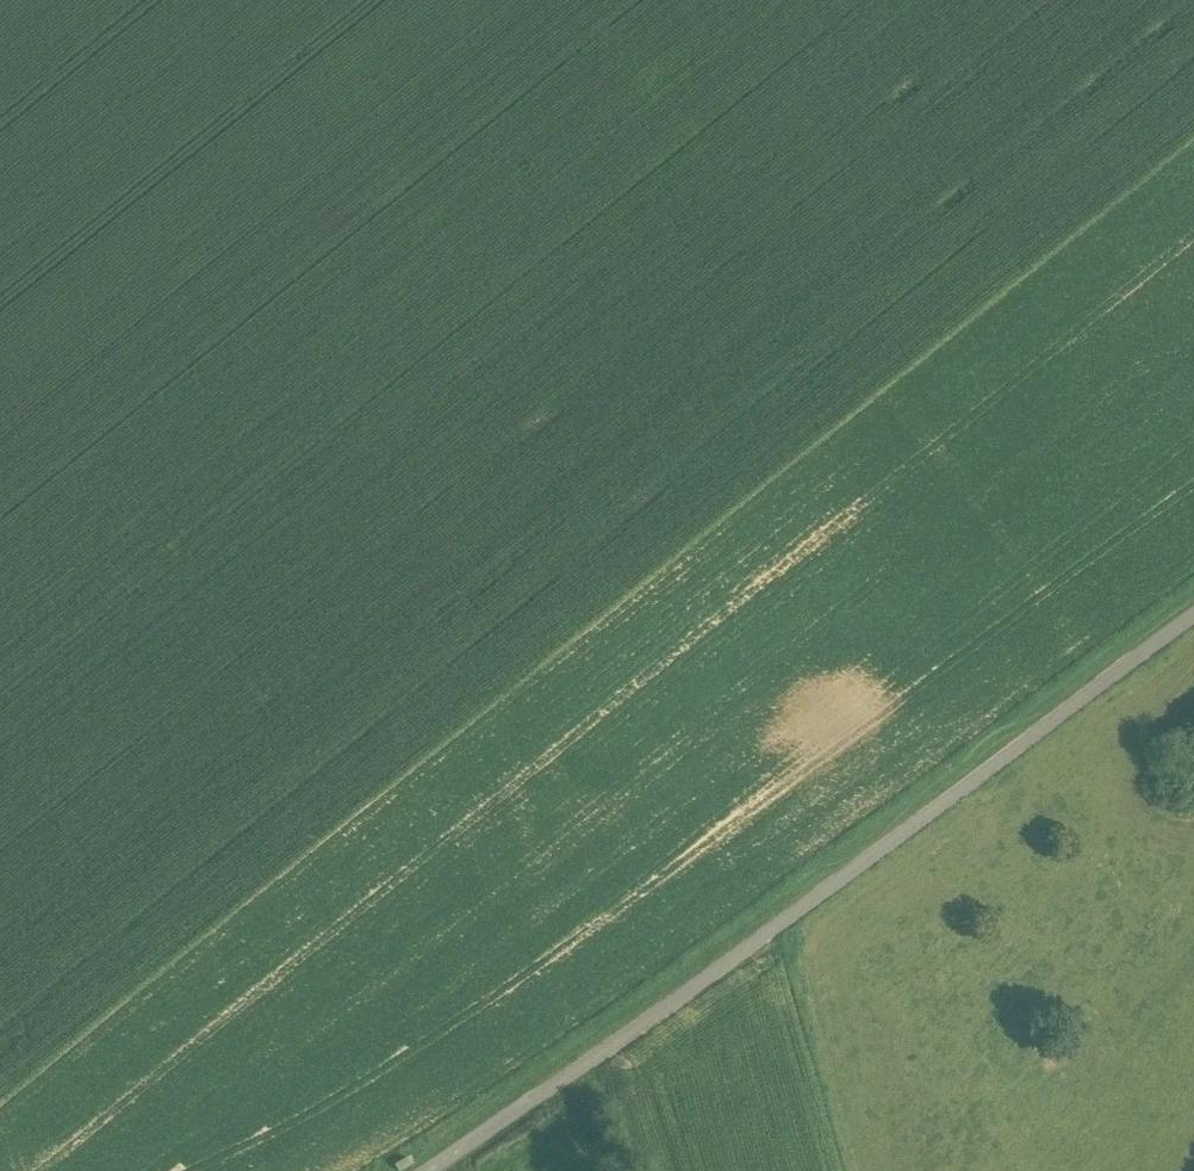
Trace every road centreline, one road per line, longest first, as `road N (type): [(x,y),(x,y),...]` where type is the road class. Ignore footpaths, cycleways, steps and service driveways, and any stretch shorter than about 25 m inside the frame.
road 1 (track): [(433,1170),(1193,619)]

